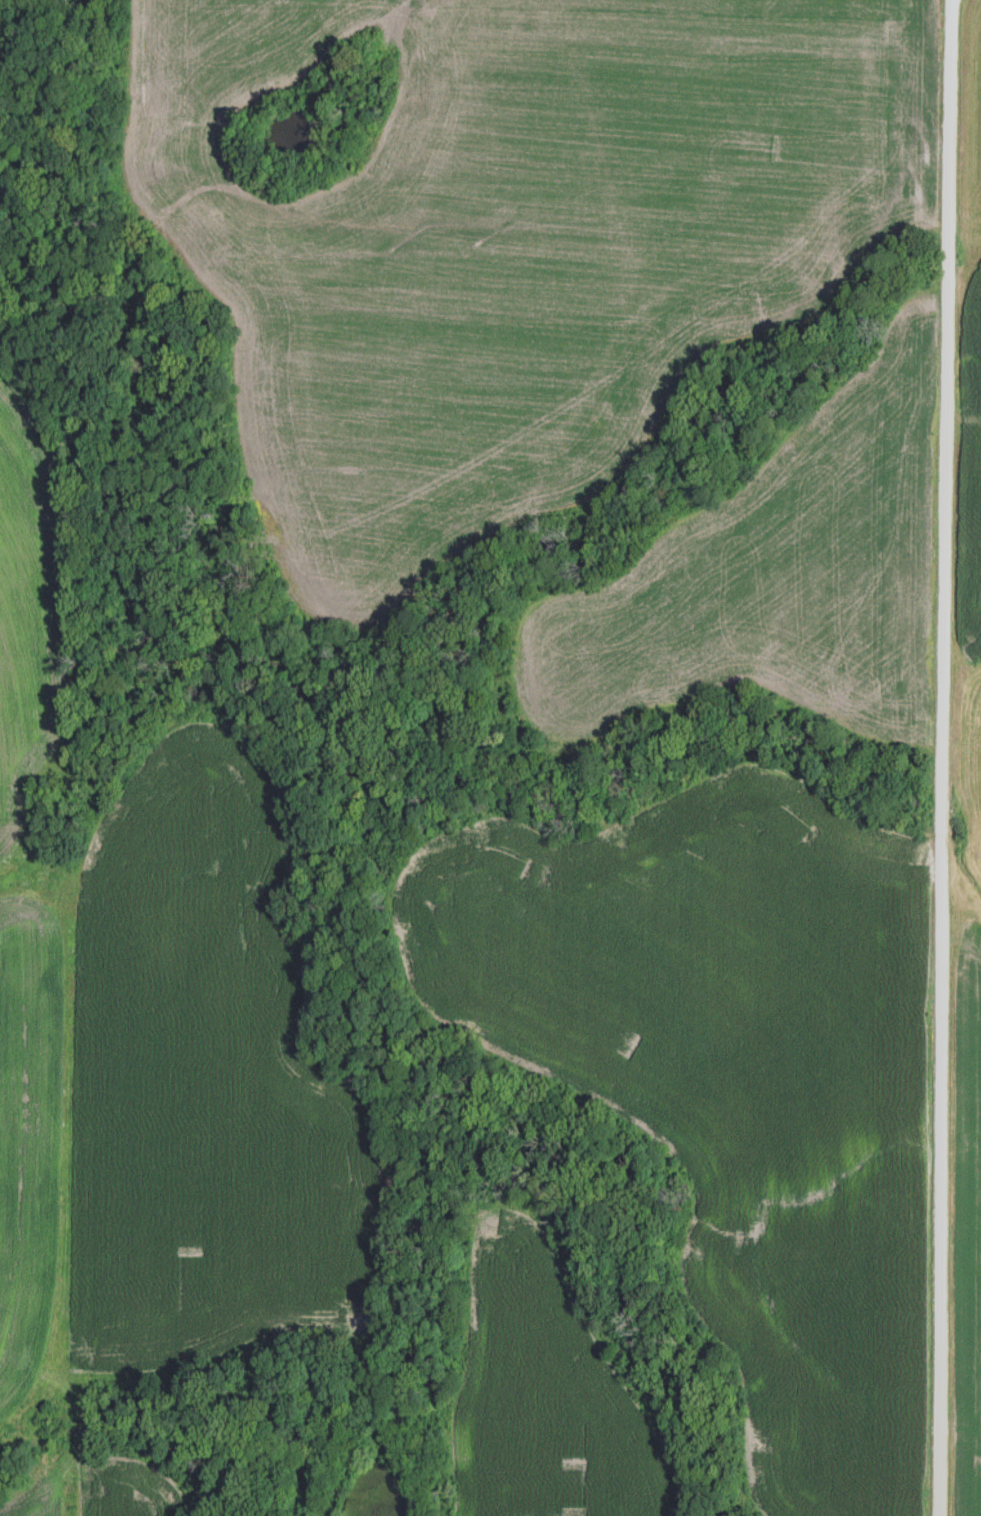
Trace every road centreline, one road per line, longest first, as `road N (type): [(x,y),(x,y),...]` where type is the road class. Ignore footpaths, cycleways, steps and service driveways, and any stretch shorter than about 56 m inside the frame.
road 1 (residential): [(939,1515),(953,0)]

